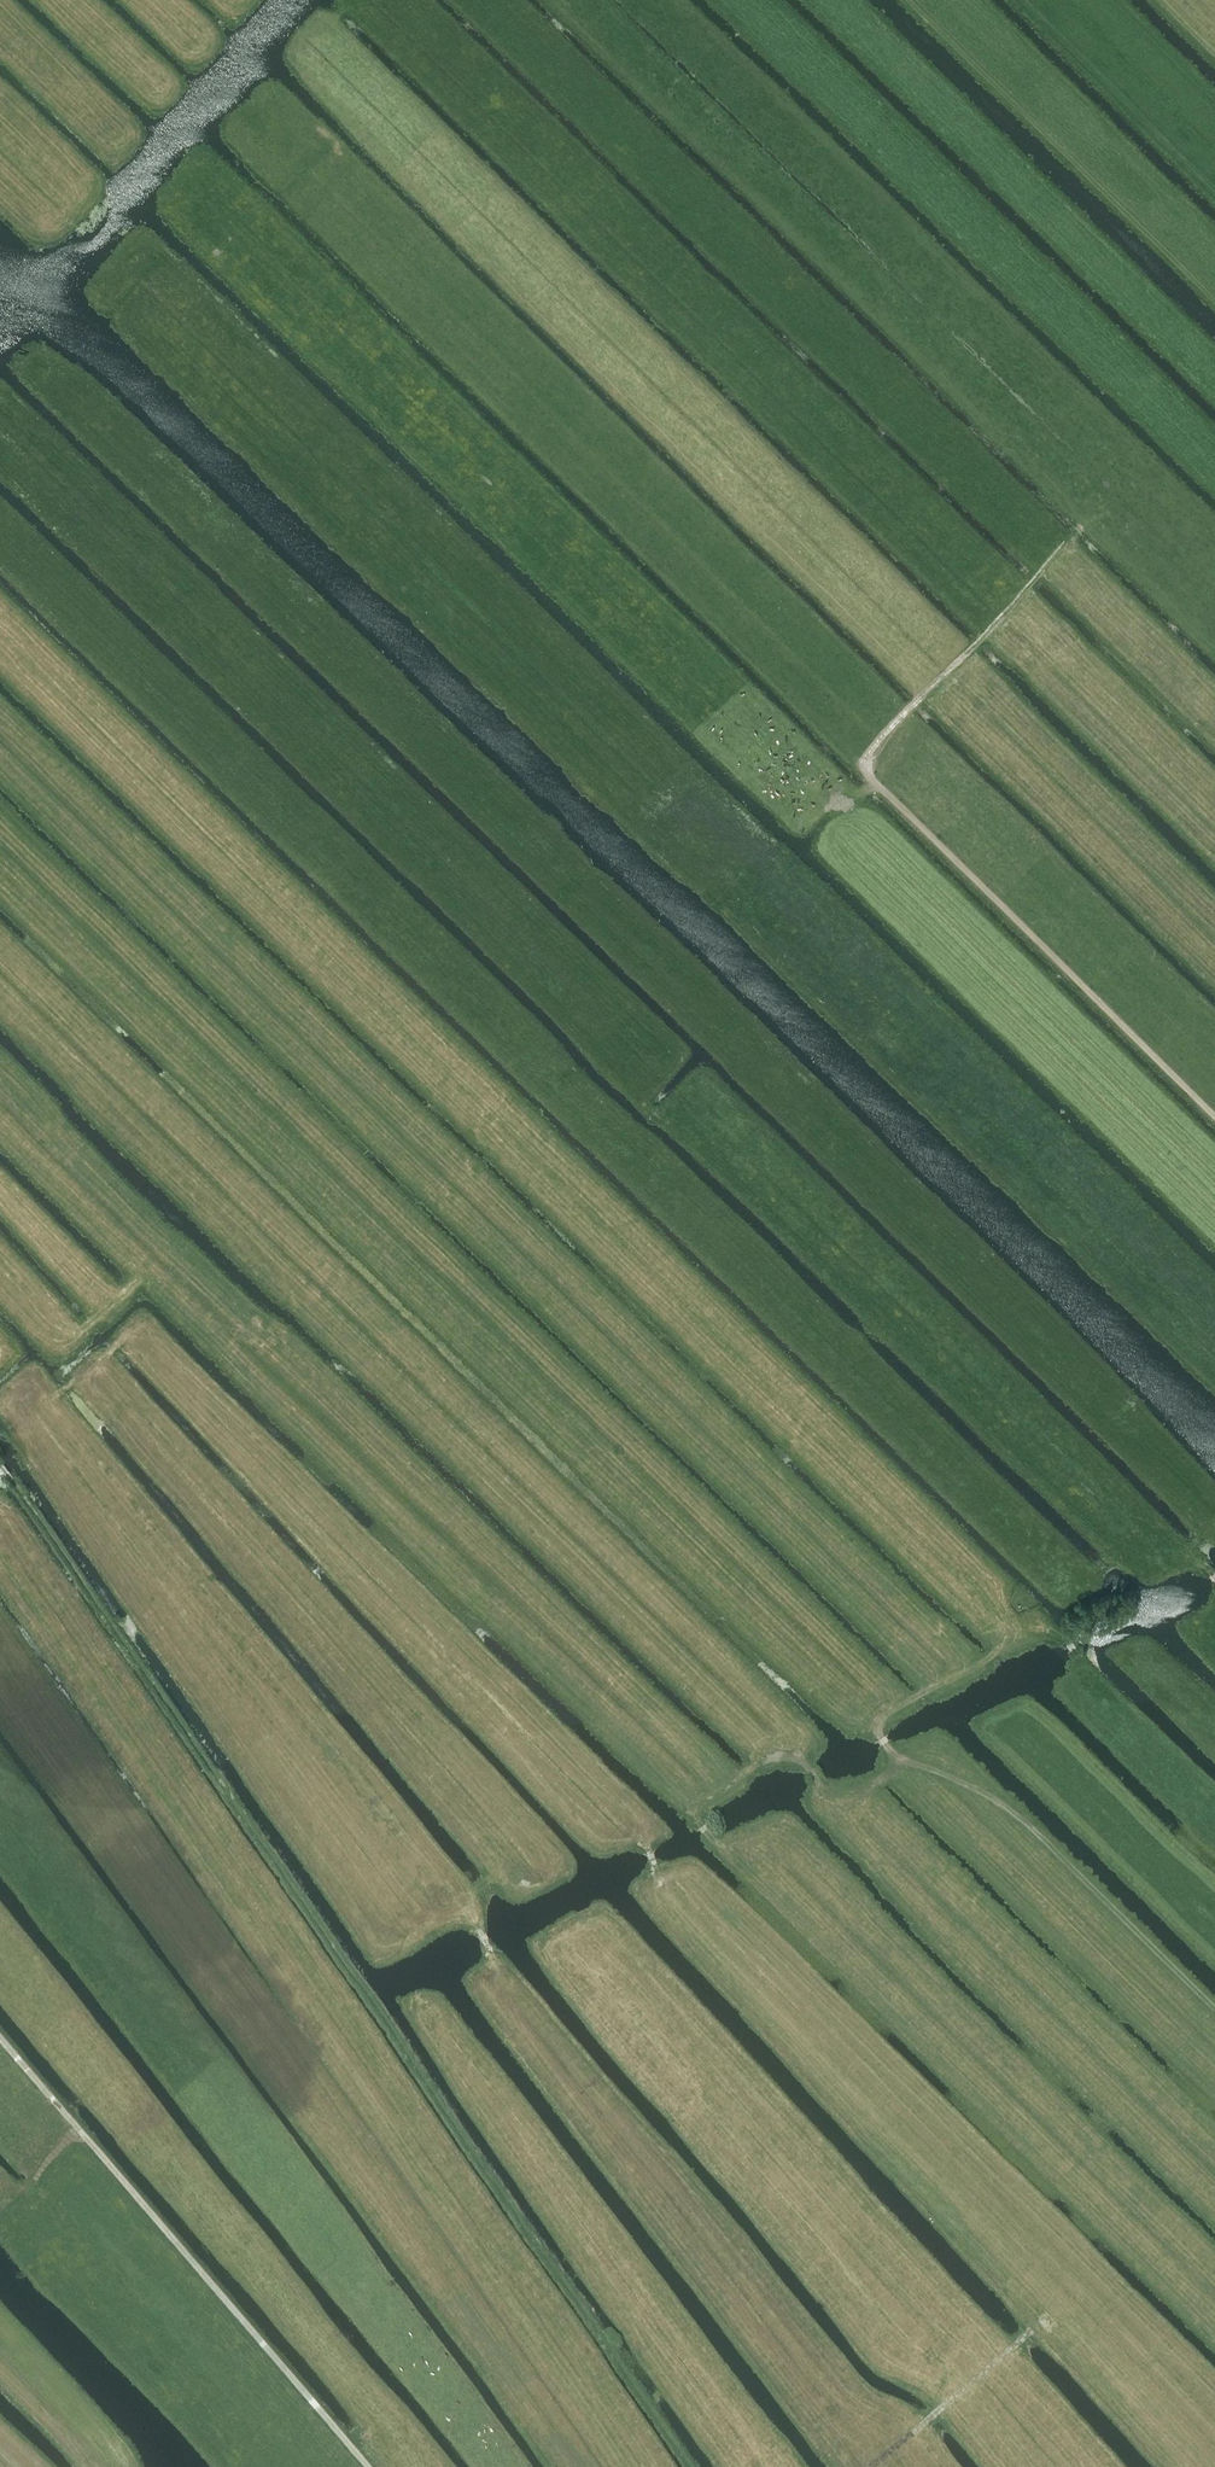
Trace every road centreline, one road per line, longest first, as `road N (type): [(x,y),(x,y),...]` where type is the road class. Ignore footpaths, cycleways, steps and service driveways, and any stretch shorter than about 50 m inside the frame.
road 1 (track): [(368,2466),(0,2037)]
road 2 (track): [(1214,1115),(878,783)]
road 3 (track): [(1035,2329),(869,2466)]

